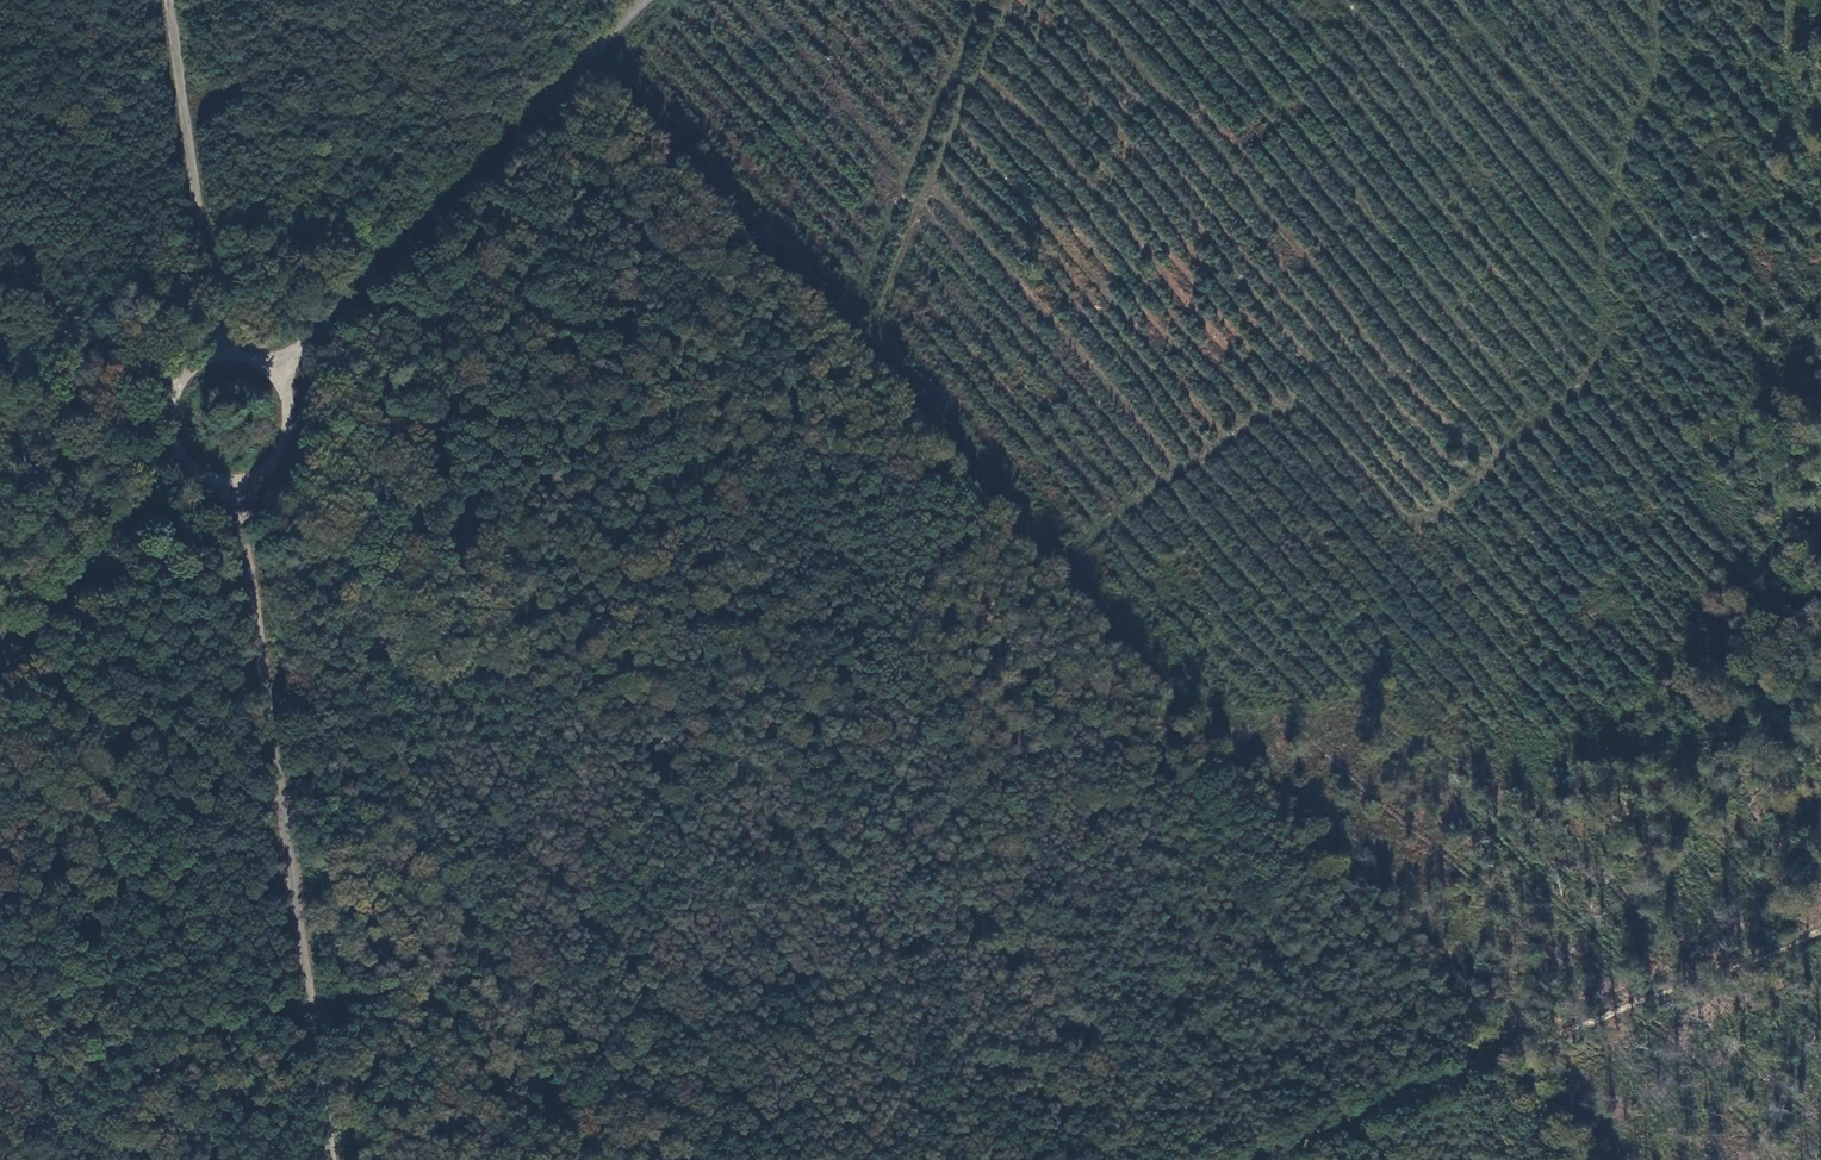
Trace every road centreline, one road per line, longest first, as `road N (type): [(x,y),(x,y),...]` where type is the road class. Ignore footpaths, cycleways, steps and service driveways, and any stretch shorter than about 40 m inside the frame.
road 1 (track): [(238,481),(330,1159)]
road 2 (track): [(651,0),(275,375)]
road 3 (track): [(218,358),(168,0)]
road 4 (track): [(0,646),(183,460)]
road 5 (track): [(0,280),(72,318),(175,395)]
road 6 (track): [(183,460),(210,478),(238,481),(273,465),(292,437),(291,401),(275,375)]

